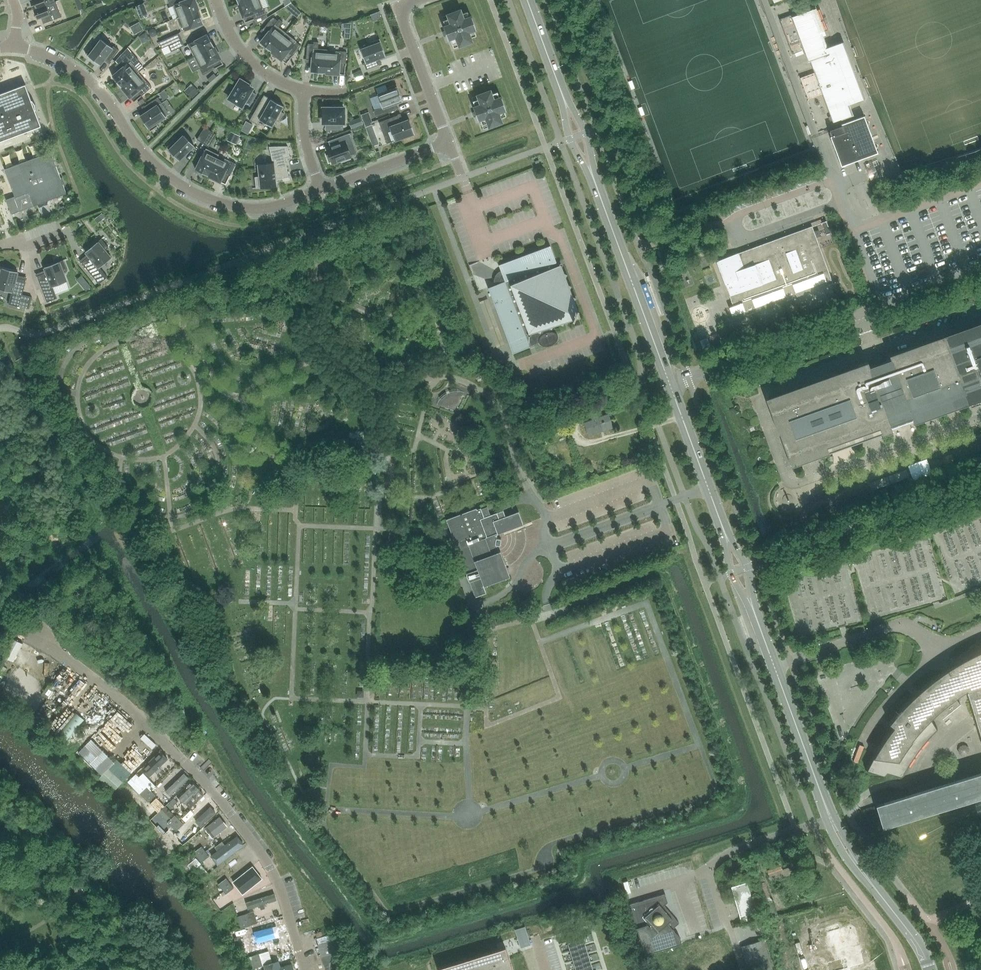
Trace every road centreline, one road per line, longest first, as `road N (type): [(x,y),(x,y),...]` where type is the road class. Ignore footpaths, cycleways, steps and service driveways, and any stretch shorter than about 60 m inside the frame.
road 1 (unclassified): [(304,969),(279,885),(219,799),(129,708),(18,630)]
road 2 (secondary): [(725,534),(591,172)]
road 3 (unclassified): [(321,189),(260,209),(200,196),(152,163),(83,76),(14,47)]
road 4 (secondary): [(831,820),(754,612)]
road 5 (unclassified): [(448,142),(397,7),(417,0)]
road 6 (unclassified): [(448,142),(321,189)]
road 7 (residential): [(304,91),(250,60),(215,0)]

